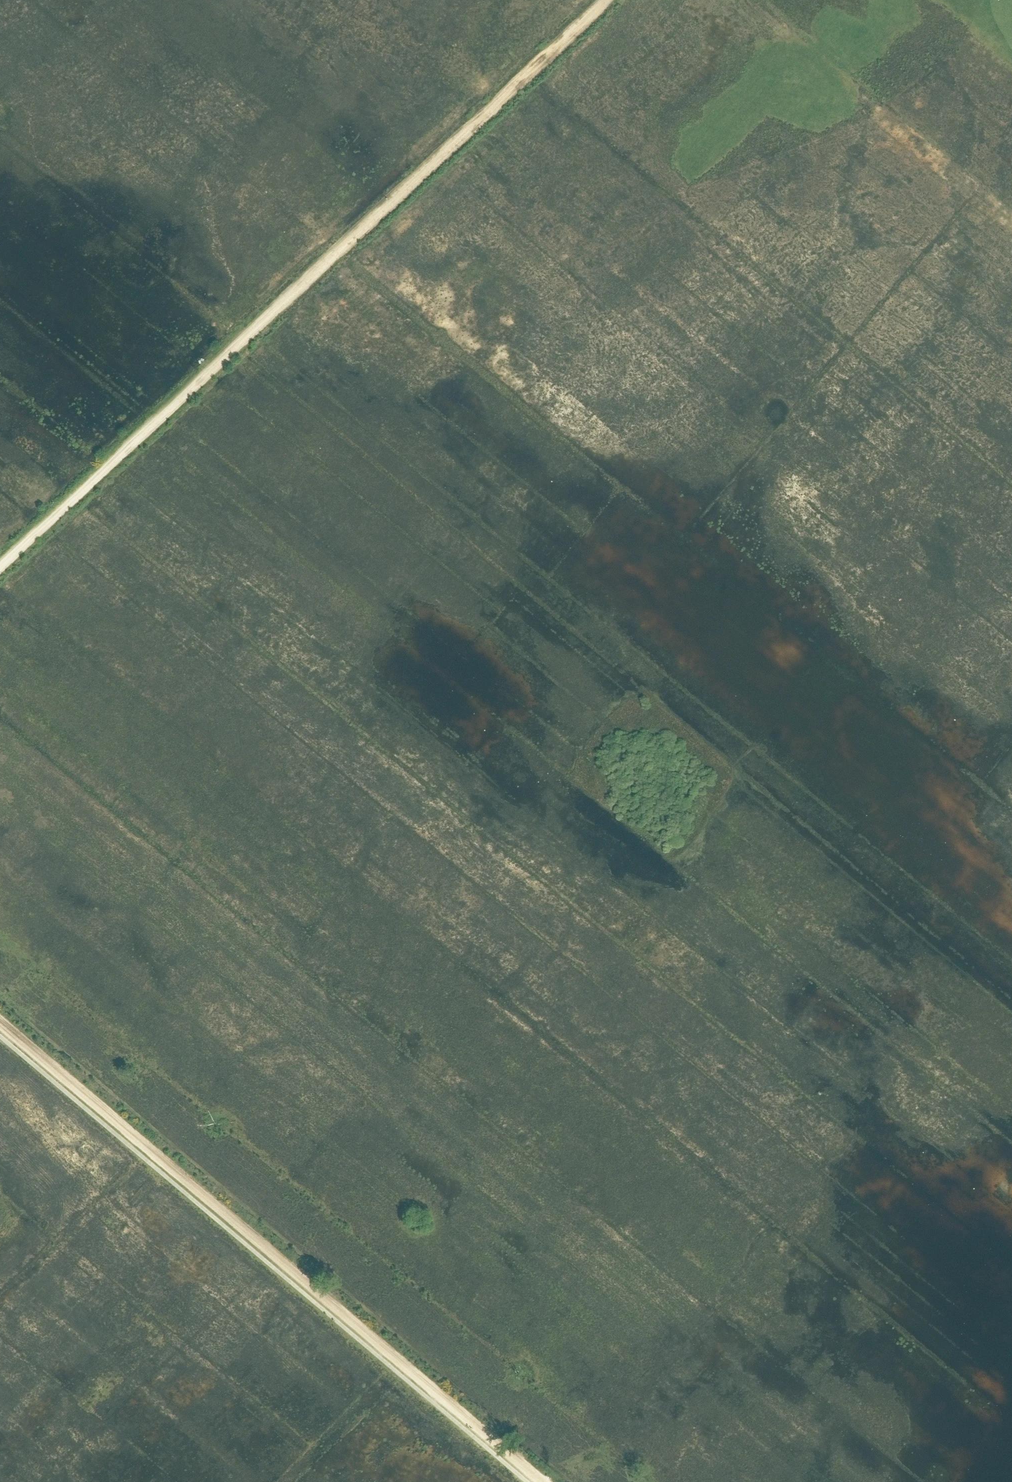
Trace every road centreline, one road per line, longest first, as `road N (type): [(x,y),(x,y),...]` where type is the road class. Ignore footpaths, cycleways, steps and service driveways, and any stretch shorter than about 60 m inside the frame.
road 1 (track): [(0,566),(604,0)]
road 2 (track): [(547,1481),(0,1024)]

